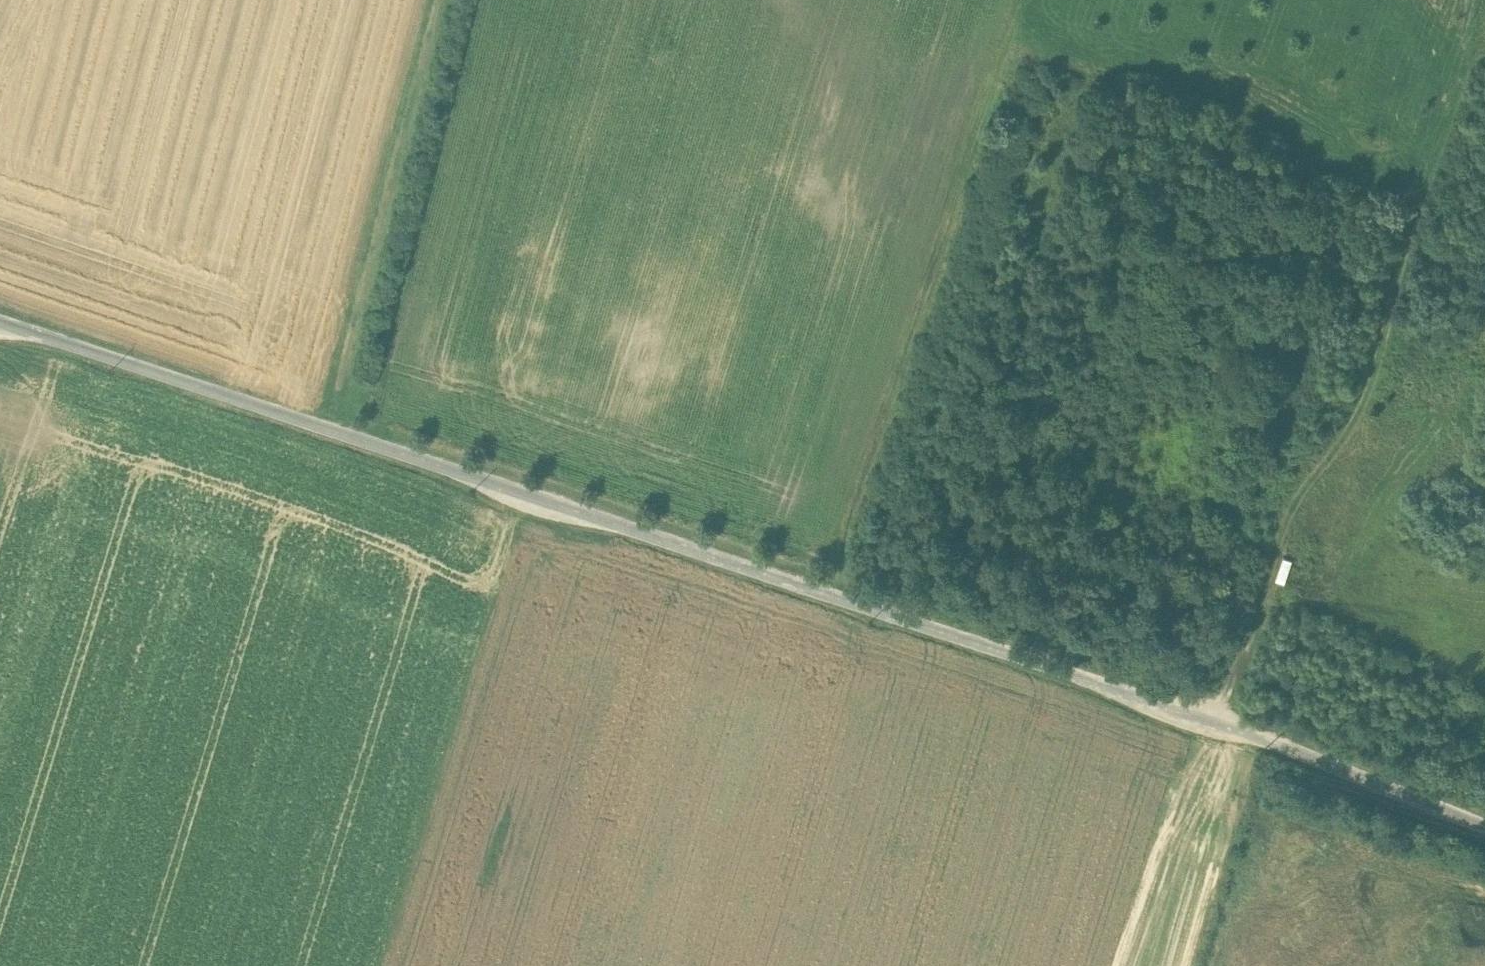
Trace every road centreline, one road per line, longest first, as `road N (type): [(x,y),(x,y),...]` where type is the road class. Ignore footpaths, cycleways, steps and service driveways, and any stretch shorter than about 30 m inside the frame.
road 1 (unclassified): [(0,324),(1300,754),(1484,826)]

